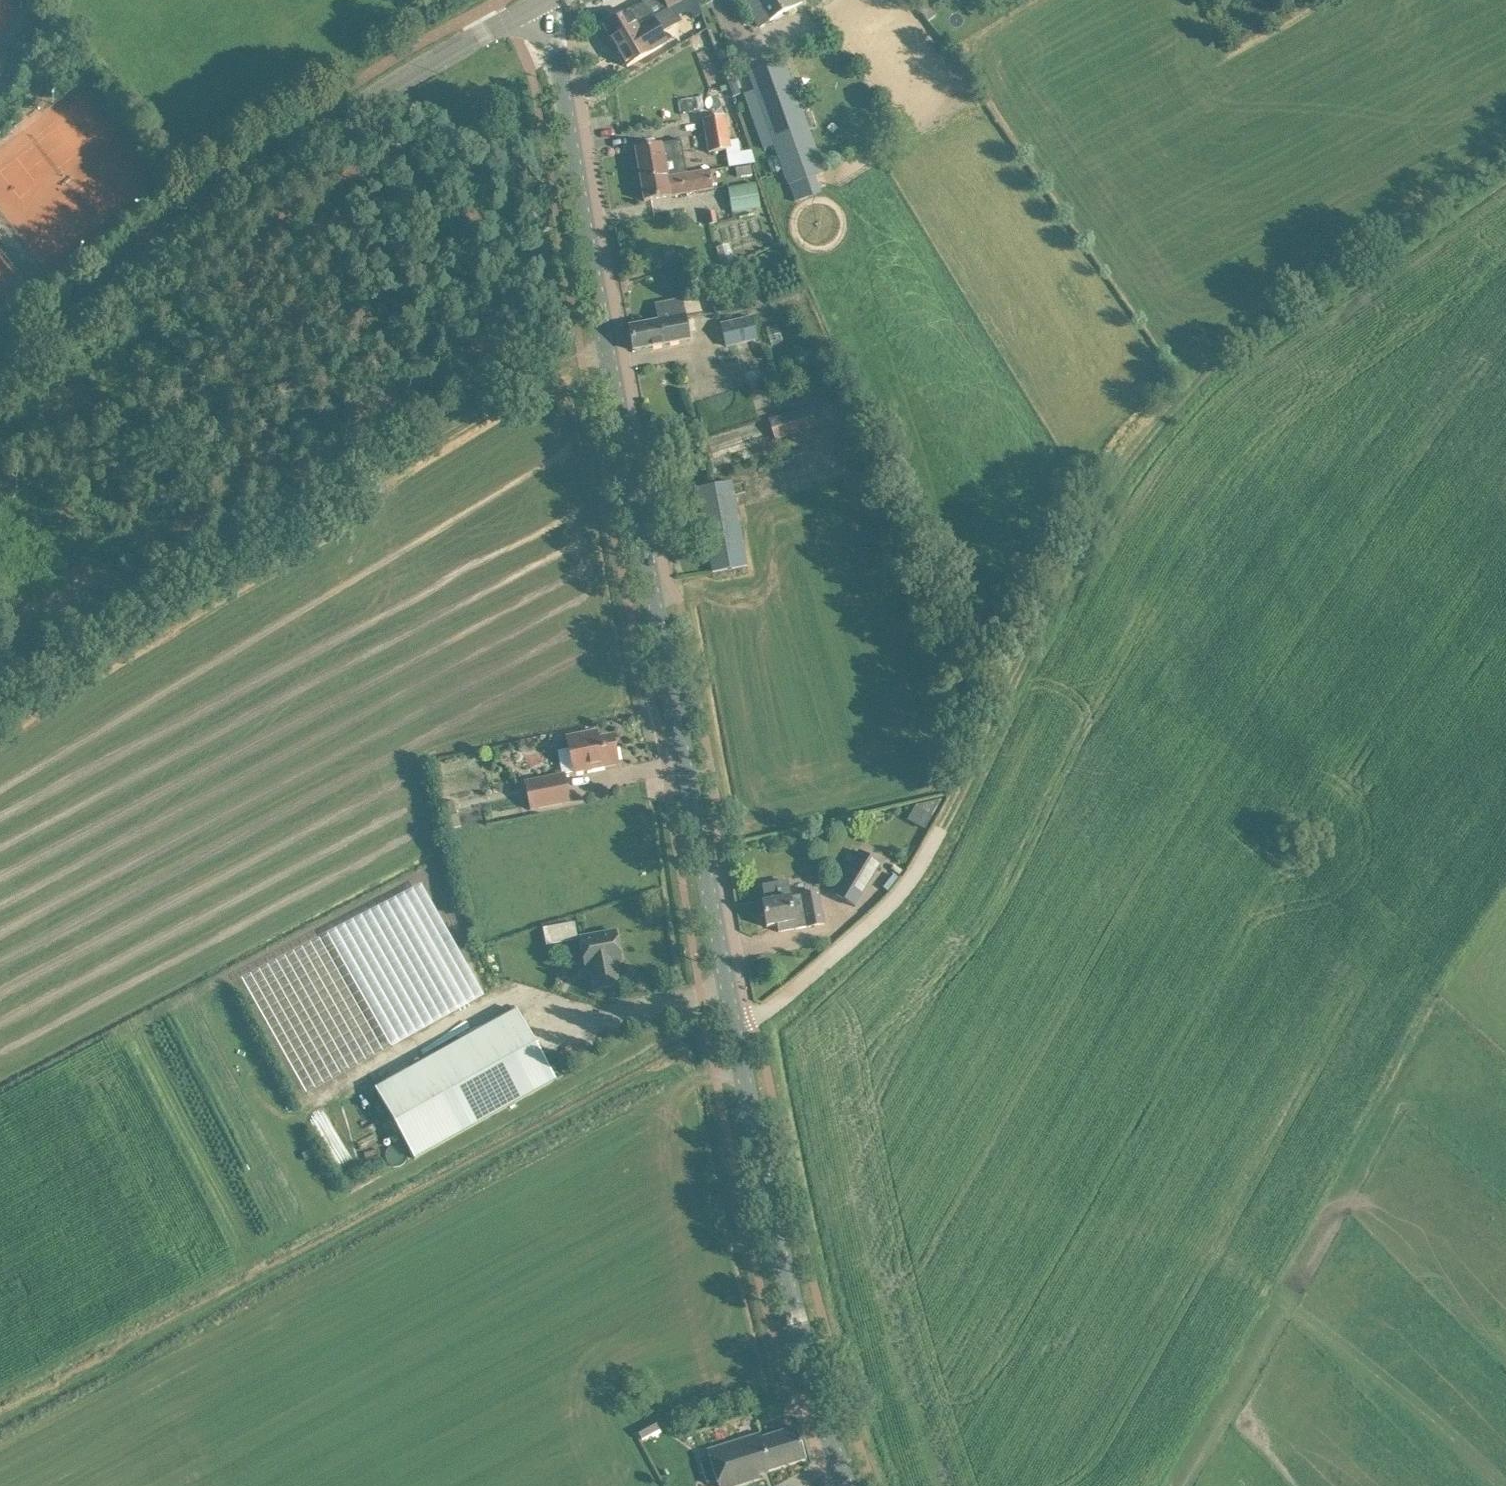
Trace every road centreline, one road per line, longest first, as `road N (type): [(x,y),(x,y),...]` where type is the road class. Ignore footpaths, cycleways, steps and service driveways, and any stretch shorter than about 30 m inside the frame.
road 1 (tertiary): [(733,1021),(559,57),(533,7)]
road 2 (track): [(955,799),(1109,474),(1167,394),(1505,143)]
road 3 (tertiary): [(0,387),(227,198),(379,93),(533,7)]
road 4 (tertiary): [(848,1485),(775,1250),(733,1021)]
road 5 (unclassified): [(733,1021),(809,979),(923,870),(955,799)]

